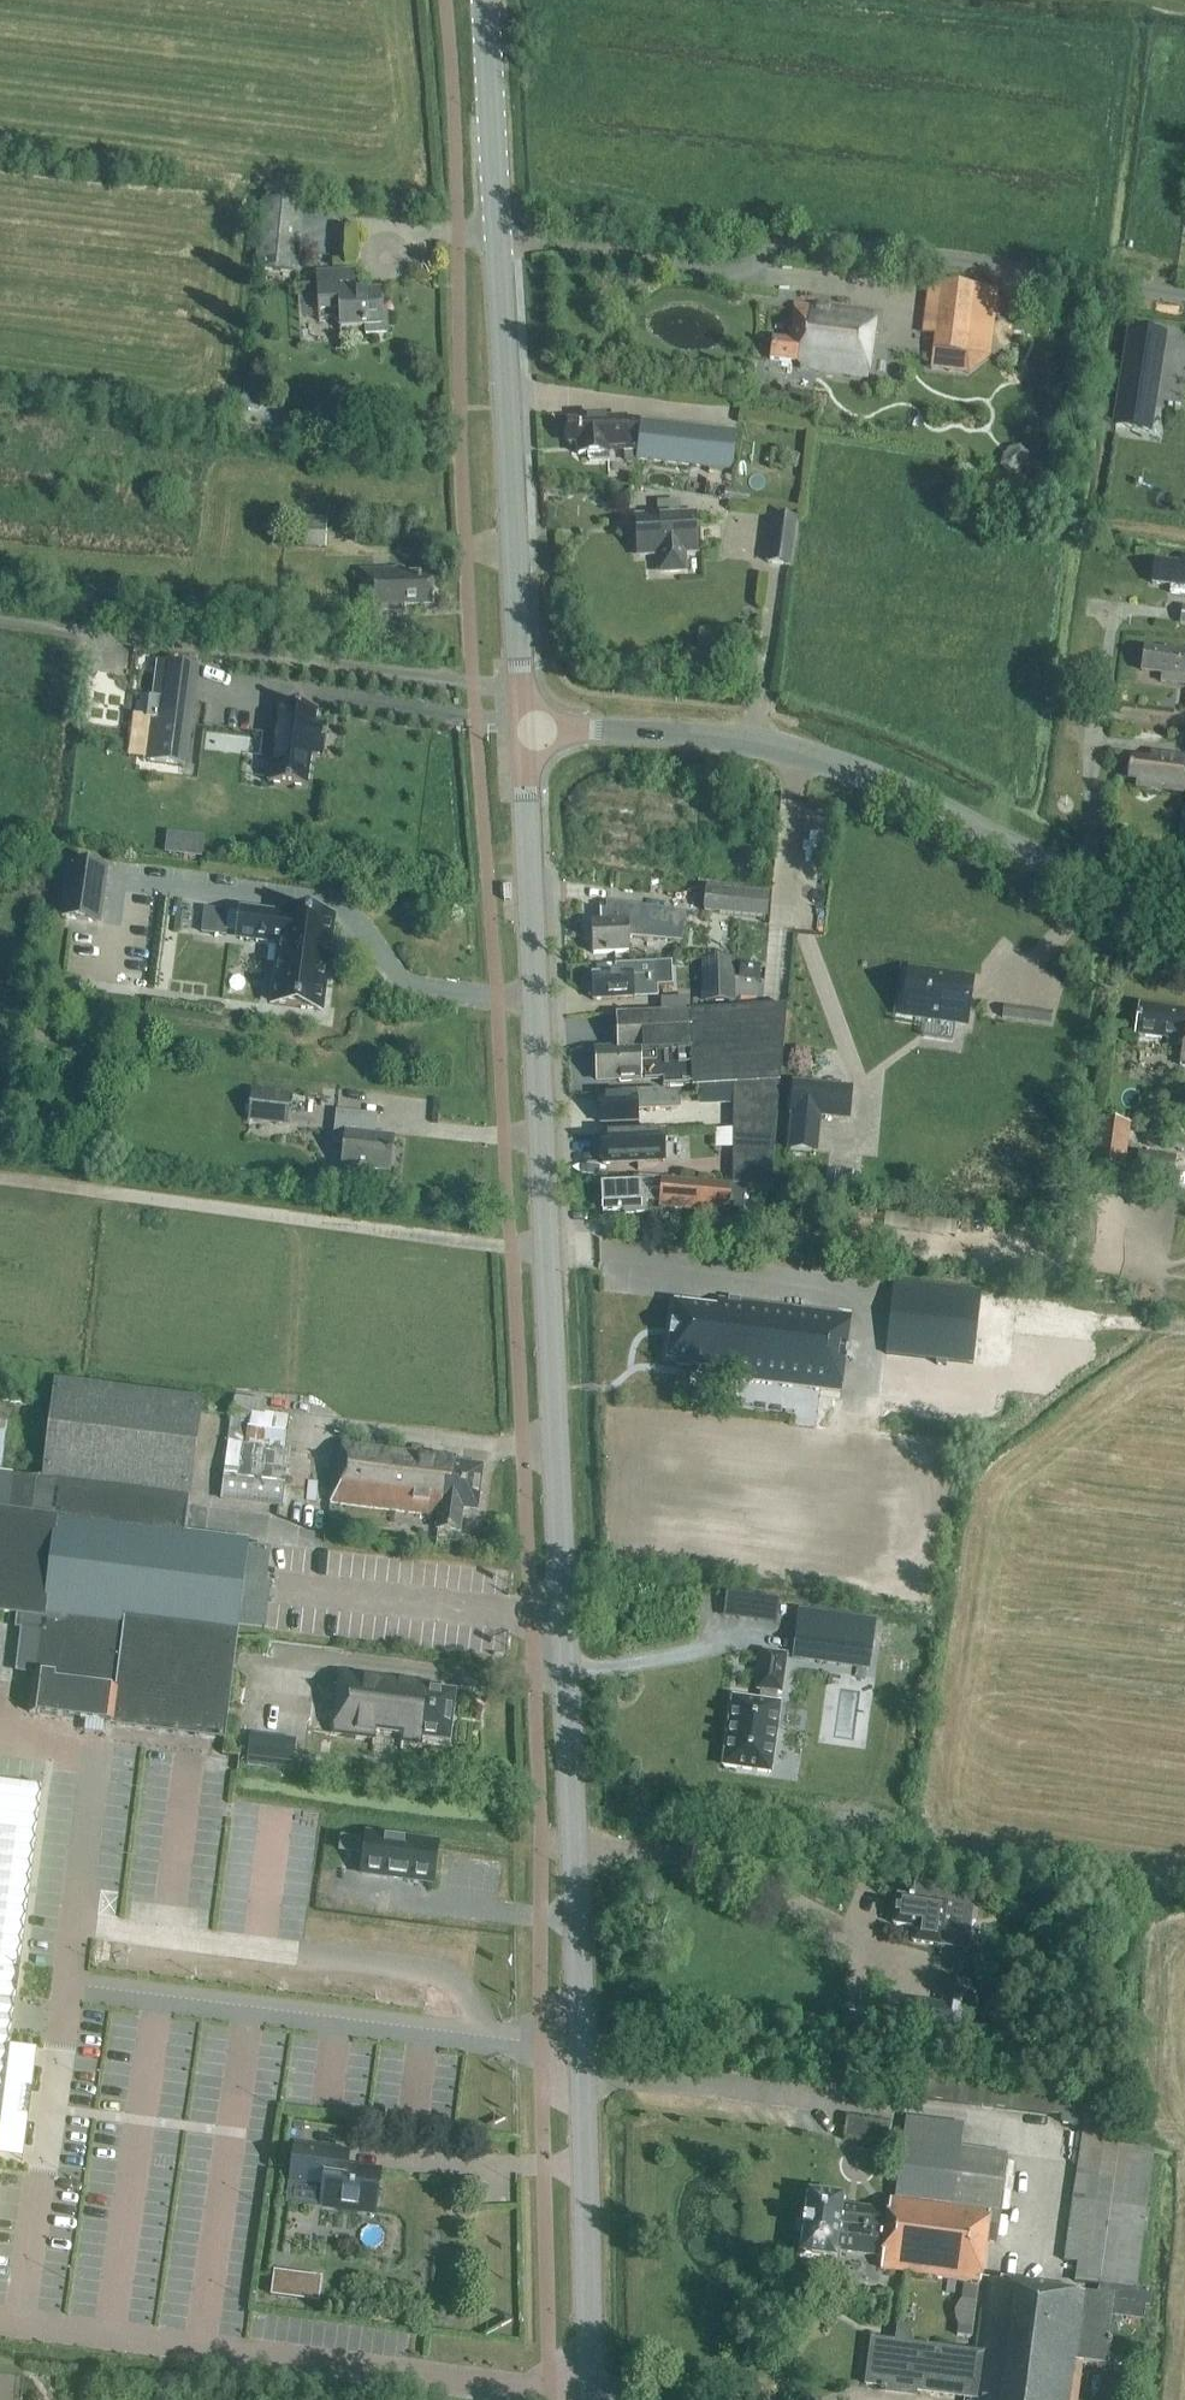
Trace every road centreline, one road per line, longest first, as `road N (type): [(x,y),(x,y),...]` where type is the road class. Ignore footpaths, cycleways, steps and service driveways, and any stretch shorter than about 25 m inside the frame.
road 1 (tertiary): [(586,2399),(529,730)]
road 2 (tertiary): [(529,730),(485,0)]
road 3 (track): [(499,246),(751,280),(817,240),(1184,288)]
road 4 (tertiary): [(1184,903),(861,768),(707,736),(529,730)]

